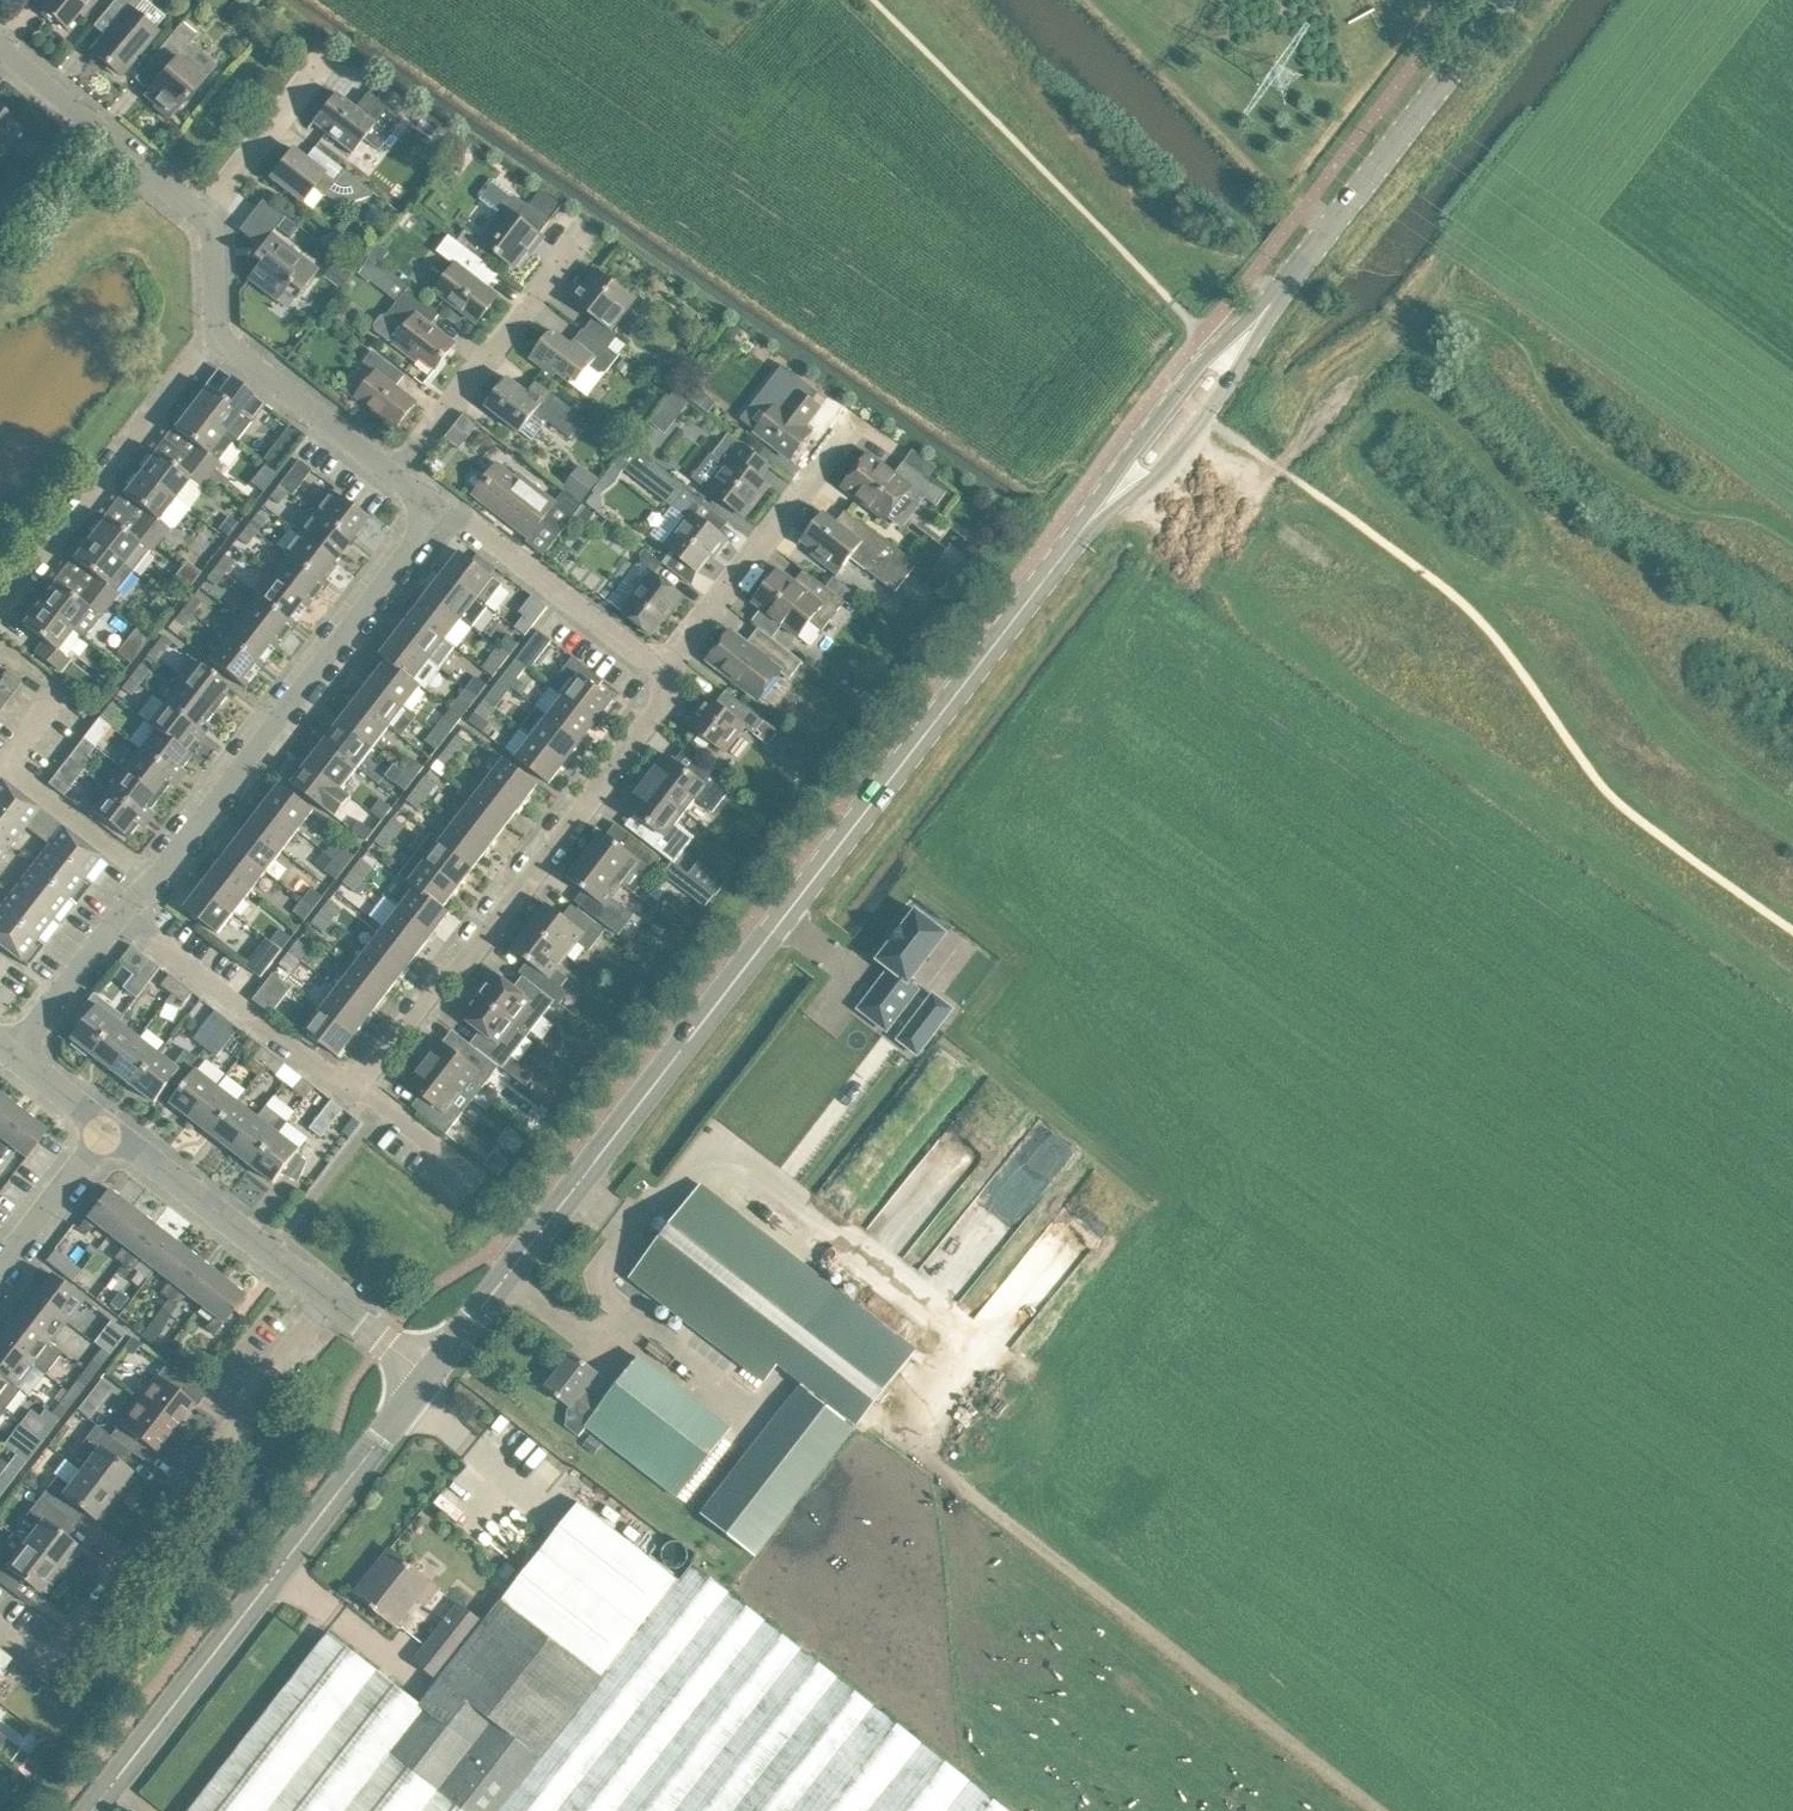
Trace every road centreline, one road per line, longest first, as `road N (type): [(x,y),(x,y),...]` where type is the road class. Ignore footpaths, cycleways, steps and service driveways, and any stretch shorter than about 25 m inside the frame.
road 1 (secondary): [(431,1376),(1070,547)]
road 2 (residential): [(653,666),(663,680),(662,699),(367,1075),(333,1079),(122,915)]
road 3 (secondary): [(91,1810),(431,1376)]
road 4 (residential): [(434,501),(416,541),(122,915)]
road 5 (residential): [(0,1632),(49,1654),(68,1641),(331,1301)]
road 6 (secondary): [(1282,291),(1497,0)]
road 7 (residential): [(0,609),(199,352),(223,339)]
road 8 (secondary): [(1282,291),(1190,374),(1089,508),(1070,547)]
road 9 (secondary): [(1070,547),(1175,453),(1282,291)]
road 10 (residential): [(397,475),(589,228)]
road 11 (residential): [(653,666),(678,648),(847,432)]
road 12 (residential): [(107,1128),(331,1301)]
road 13 (residential): [(653,666),(434,501)]
road 14 (residential): [(397,475),(223,339)]
road 15 (residential): [(201,215),(324,57)]
road 16 (residential): [(122,915),(13,1055)]
road 17 (residential): [(0,1268),(107,1128)]
road 18 (residential): [(201,215),(82,116)]
road 19 (residential): [(0,219),(82,116)]
road 20 (residential): [(223,339),(212,239),(201,215)]
road 21 (residential): [(331,1301),(431,1376)]

